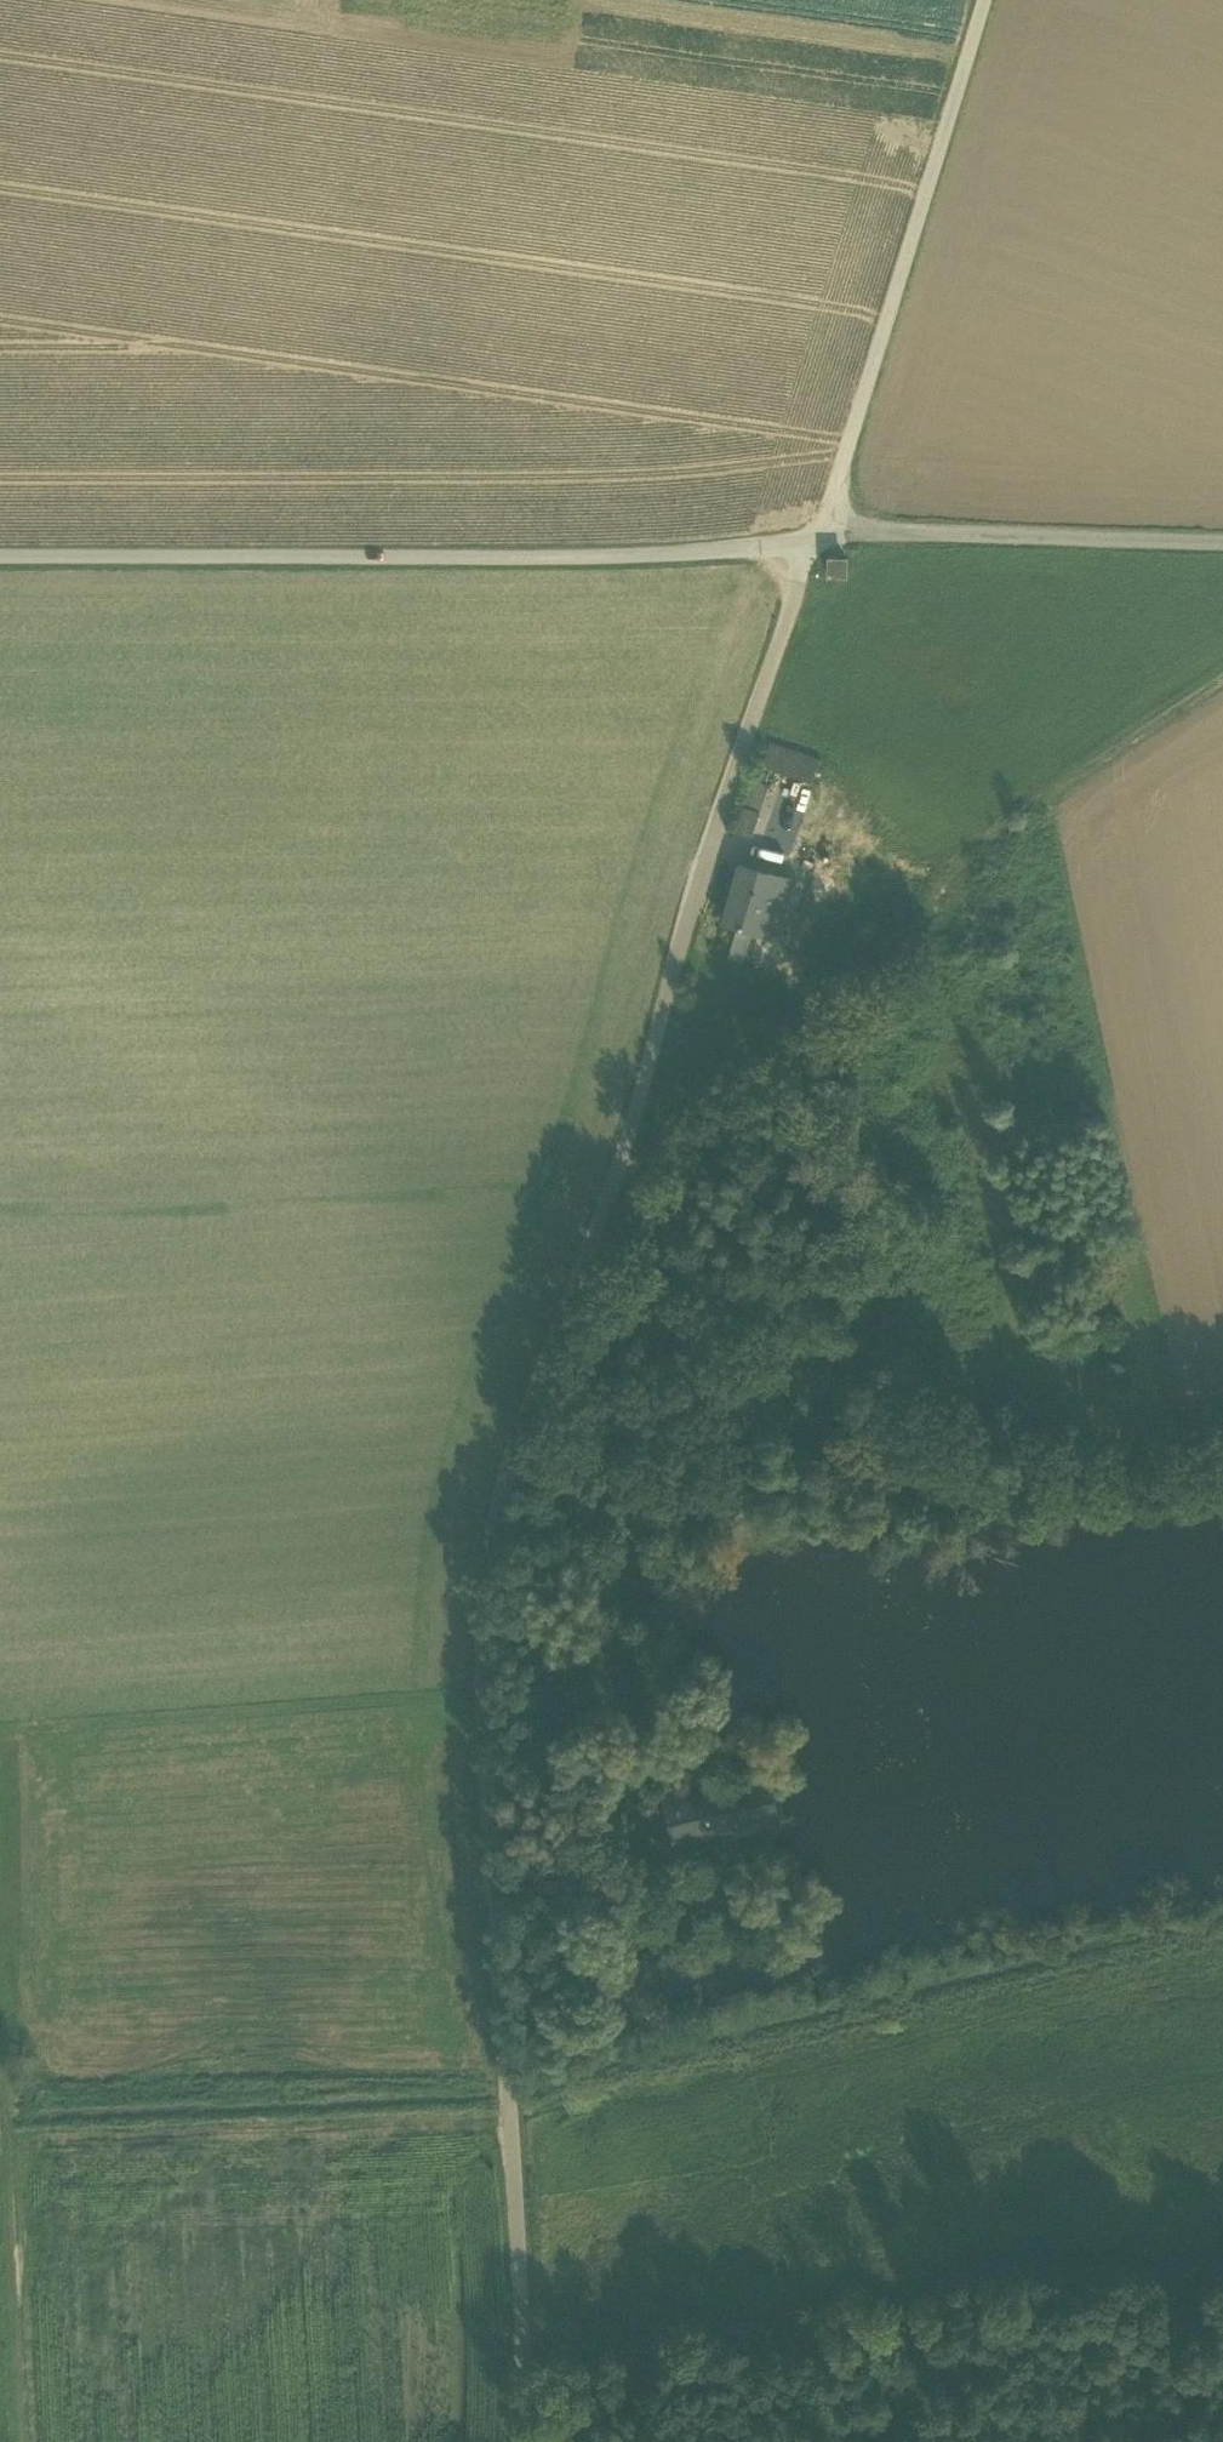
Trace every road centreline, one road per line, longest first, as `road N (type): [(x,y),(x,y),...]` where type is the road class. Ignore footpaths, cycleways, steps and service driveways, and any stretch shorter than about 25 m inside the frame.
road 1 (unclassified): [(519,2441),(487,1582),(509,1467),(616,1194),(678,963),(812,540)]
road 2 (unclassified): [(812,540),(775,549),(0,558)]
road 3 (unclassified): [(812,540),(871,379),(983,0)]
road 4 (unclassified): [(1222,541),(846,531),(812,540)]
road 5 (track): [(1222,676),(1037,799),(935,890)]

